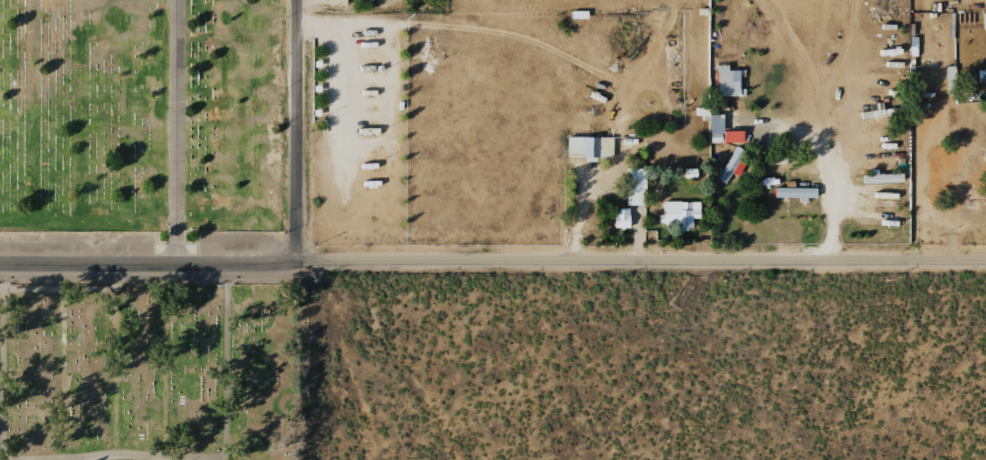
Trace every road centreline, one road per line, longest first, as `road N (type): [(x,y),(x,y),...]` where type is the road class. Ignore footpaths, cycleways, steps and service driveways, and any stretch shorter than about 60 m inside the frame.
road 1 (tertiary): [(297,263),(808,262)]
road 2 (tertiary): [(0,264),(297,263)]
road 3 (tertiary): [(297,263),(299,0)]
road 4 (tertiary): [(808,262),(985,261)]

